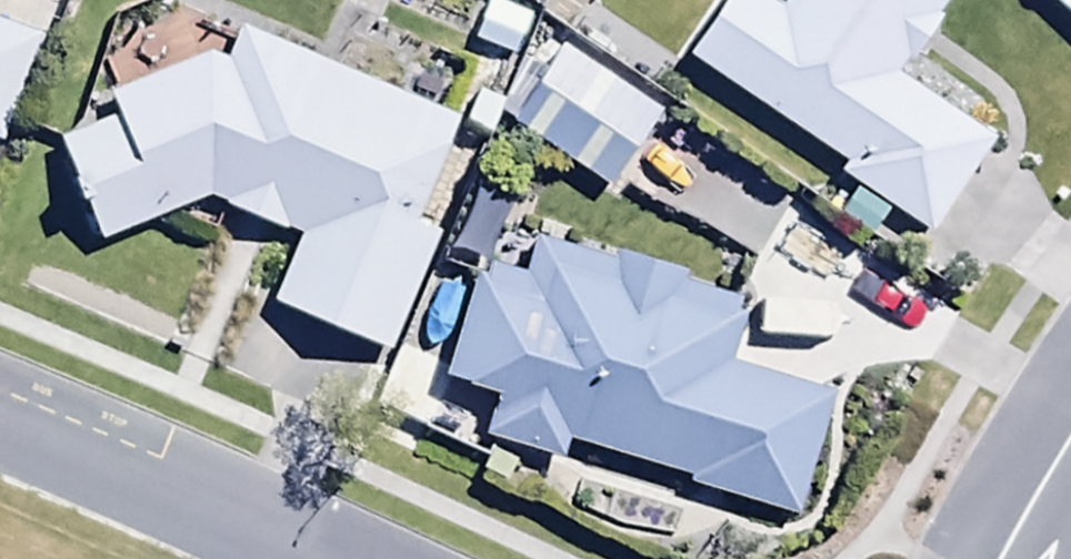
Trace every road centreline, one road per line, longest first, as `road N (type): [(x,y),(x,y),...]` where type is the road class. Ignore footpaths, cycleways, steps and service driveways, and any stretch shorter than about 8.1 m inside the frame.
road 1 (residential): [(0,419),(307,558)]
road 2 (residential): [(1070,443),(998,558)]

